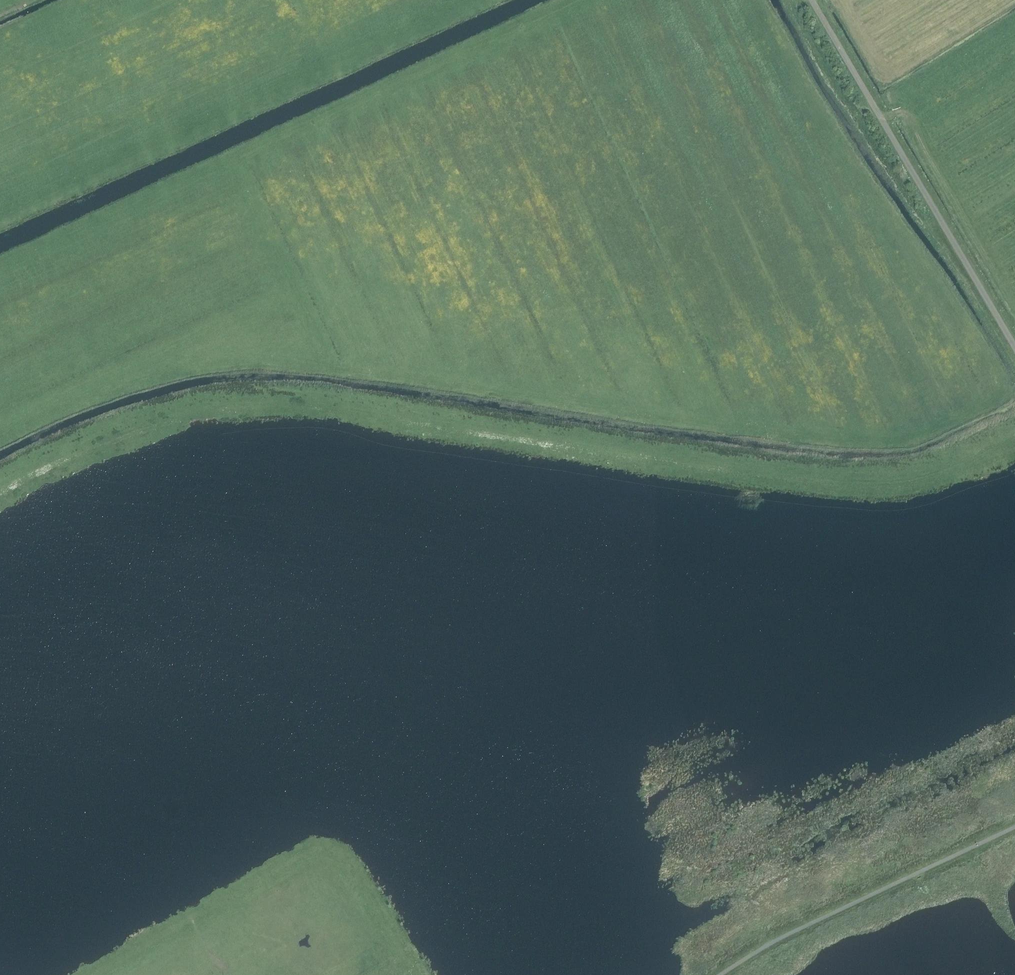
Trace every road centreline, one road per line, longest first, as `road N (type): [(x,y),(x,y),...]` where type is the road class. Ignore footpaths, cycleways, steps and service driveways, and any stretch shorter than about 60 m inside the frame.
road 1 (unclassified): [(1014,350),(812,0)]

